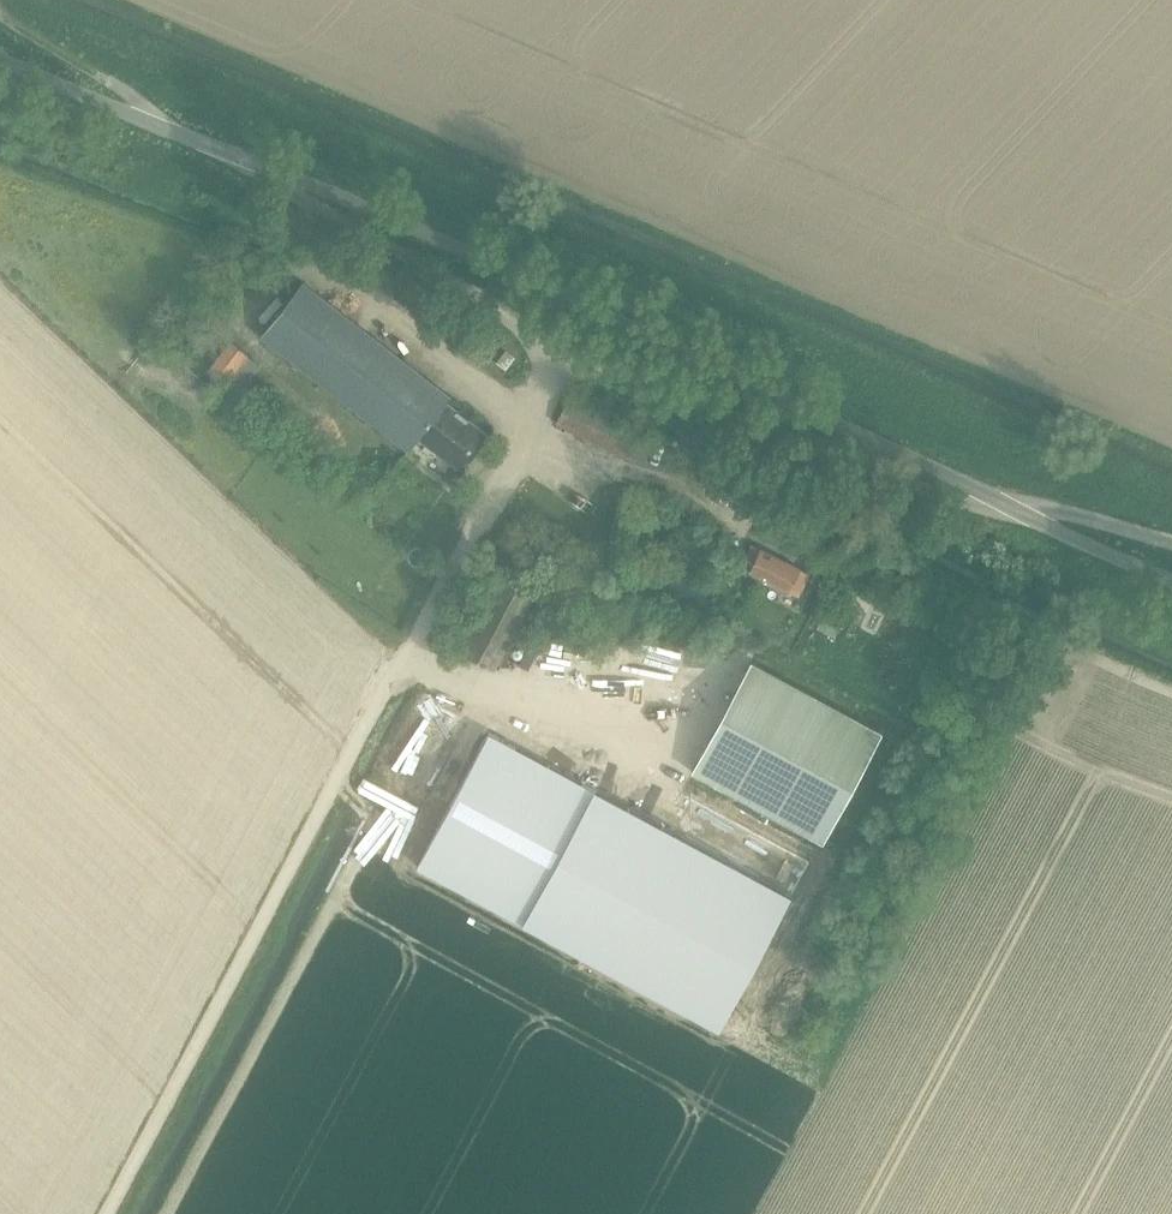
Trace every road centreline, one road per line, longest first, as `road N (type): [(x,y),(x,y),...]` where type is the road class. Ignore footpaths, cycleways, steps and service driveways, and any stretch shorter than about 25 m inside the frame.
road 1 (unclassified): [(0,60),(471,254),(1171,582)]
road 2 (track): [(107,1213),(407,651)]
road 3 (track): [(168,129),(132,94),(0,11)]

